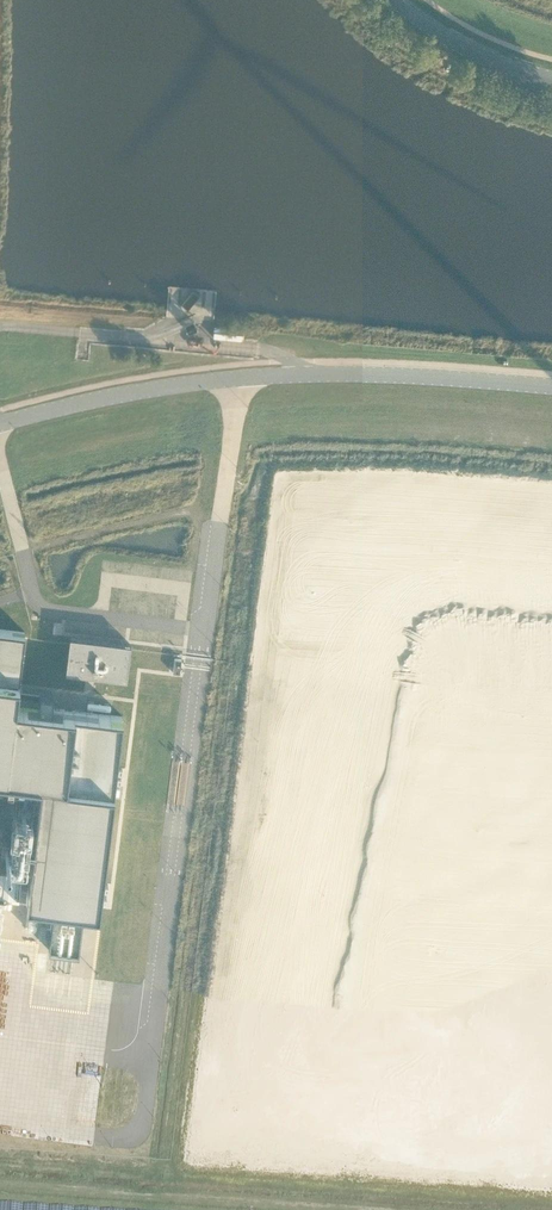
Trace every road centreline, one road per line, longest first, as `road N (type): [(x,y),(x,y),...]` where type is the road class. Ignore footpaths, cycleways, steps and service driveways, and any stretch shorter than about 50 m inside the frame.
road 1 (tertiary): [(551,387),(303,371),(157,387),(0,422)]
road 2 (tertiary): [(551,78),(489,59),(398,0)]

